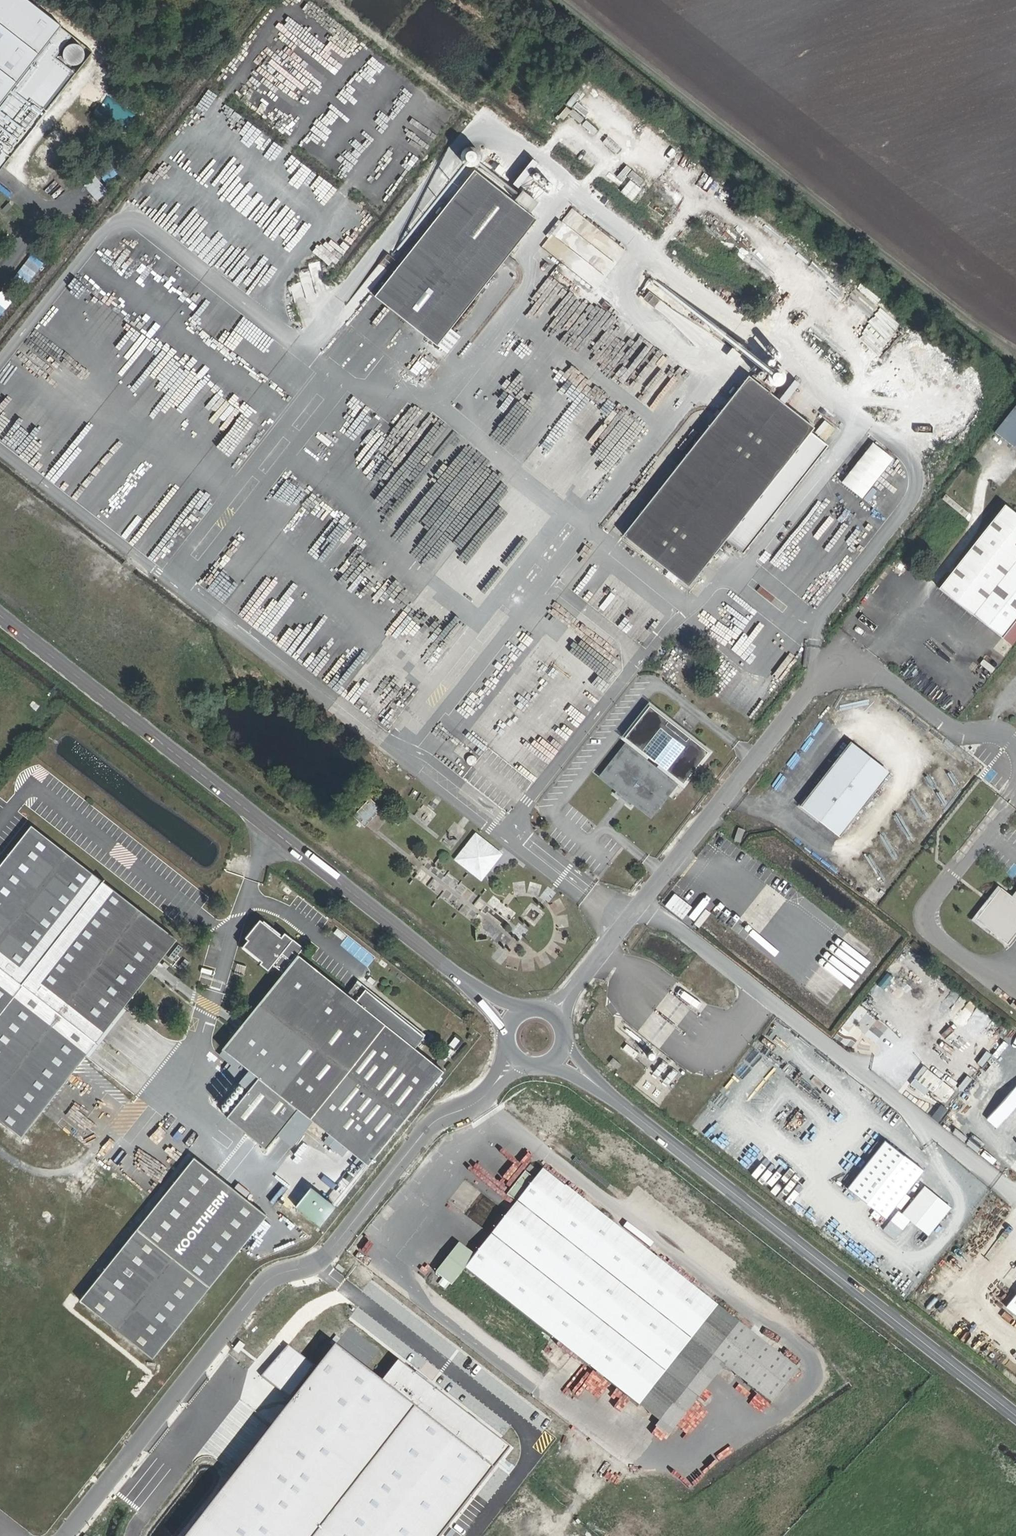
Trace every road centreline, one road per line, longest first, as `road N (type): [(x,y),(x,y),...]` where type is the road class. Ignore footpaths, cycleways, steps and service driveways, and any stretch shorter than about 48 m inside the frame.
road 1 (unclassified): [(515,1057),(489,1093),(432,1126),(320,1263),(257,1294),(68,1535)]
road 2 (secondary): [(0,618),(513,1022)]
road 3 (secondary): [(558,1057),(1015,1416)]
road 4 (unclassified): [(821,673),(555,1015)]
road 5 (track): [(332,5),(473,113)]

